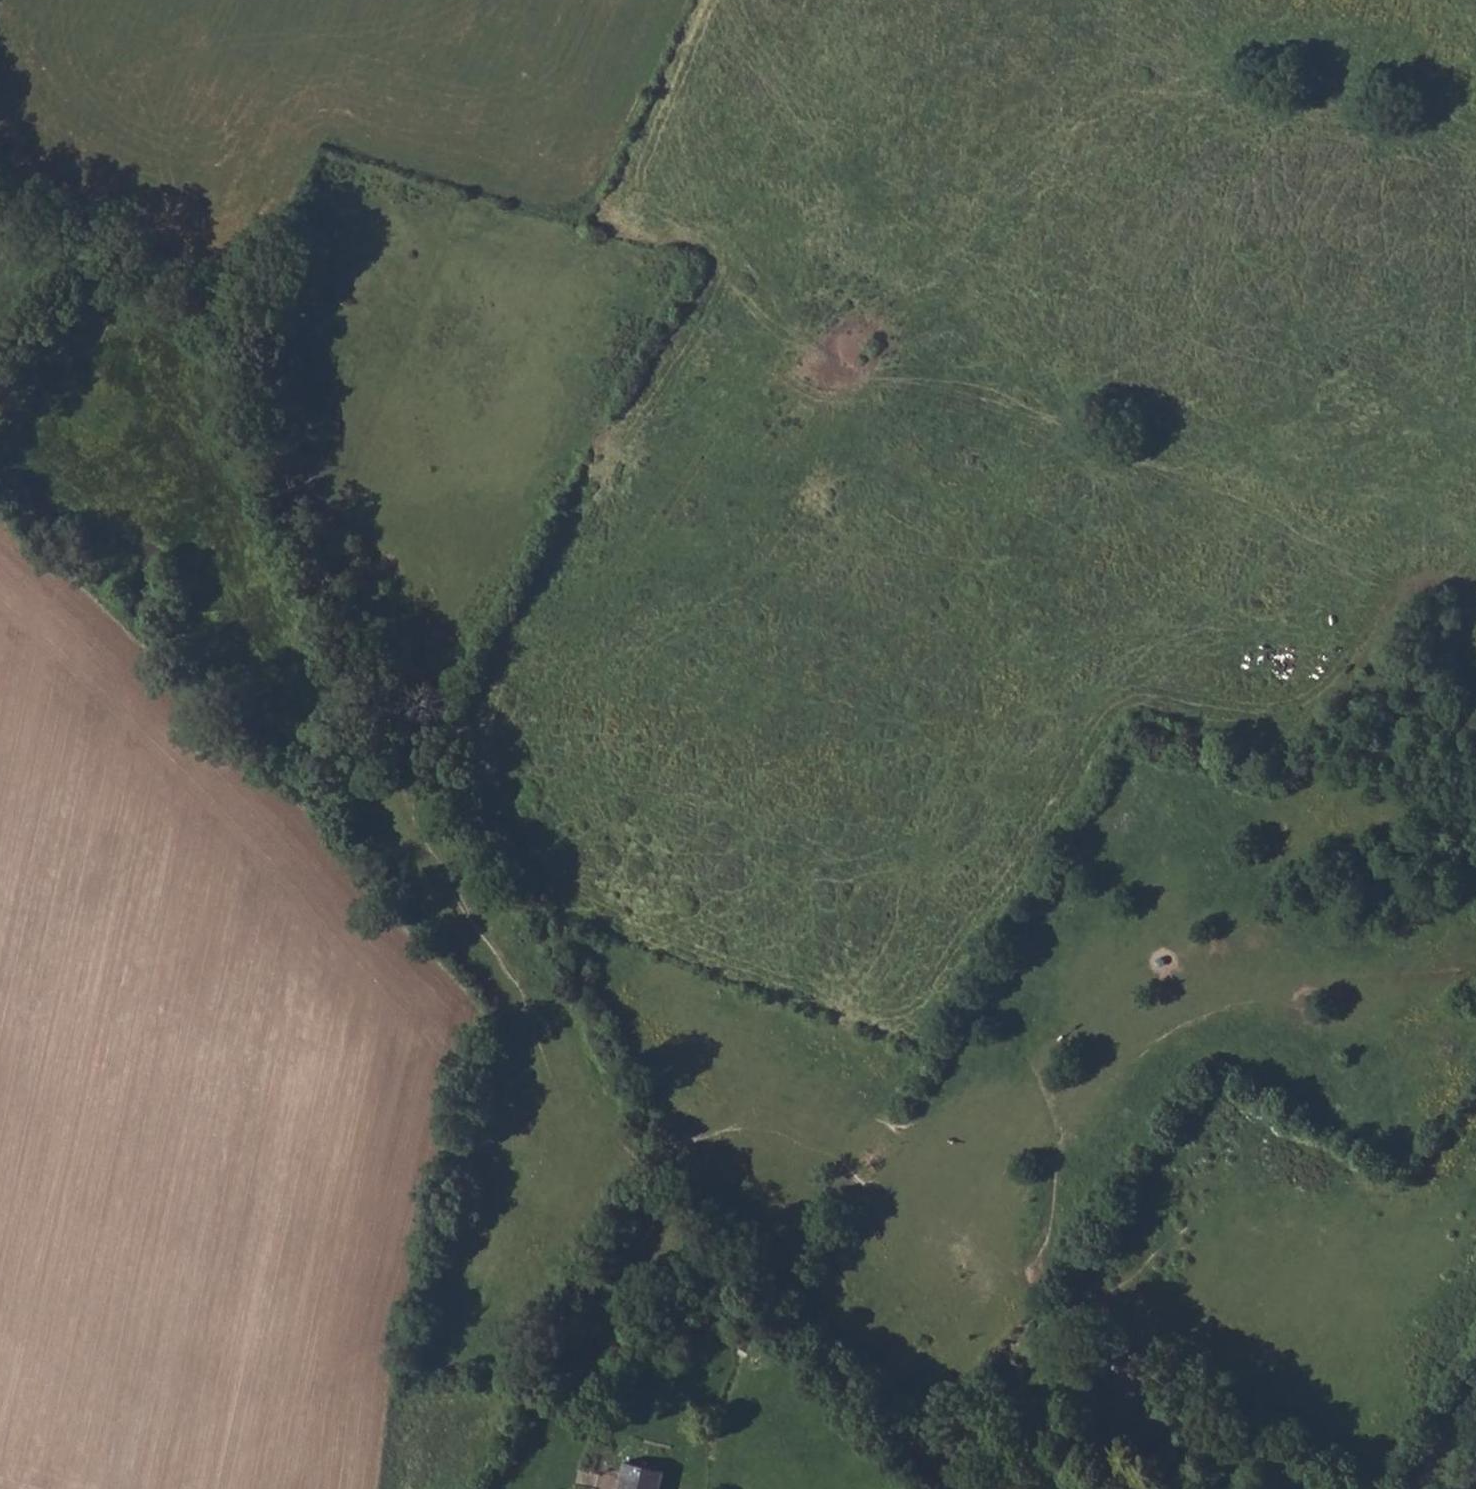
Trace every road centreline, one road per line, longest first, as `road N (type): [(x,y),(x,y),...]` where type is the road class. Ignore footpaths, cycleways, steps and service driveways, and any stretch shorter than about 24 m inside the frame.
road 1 (track): [(0,189),(100,253),(219,309),(239,345),(264,439),(317,564),(400,714),(563,961),(730,1260),(845,1368),(909,1448),(955,1488)]
road 2 (track): [(0,382),(100,253)]

